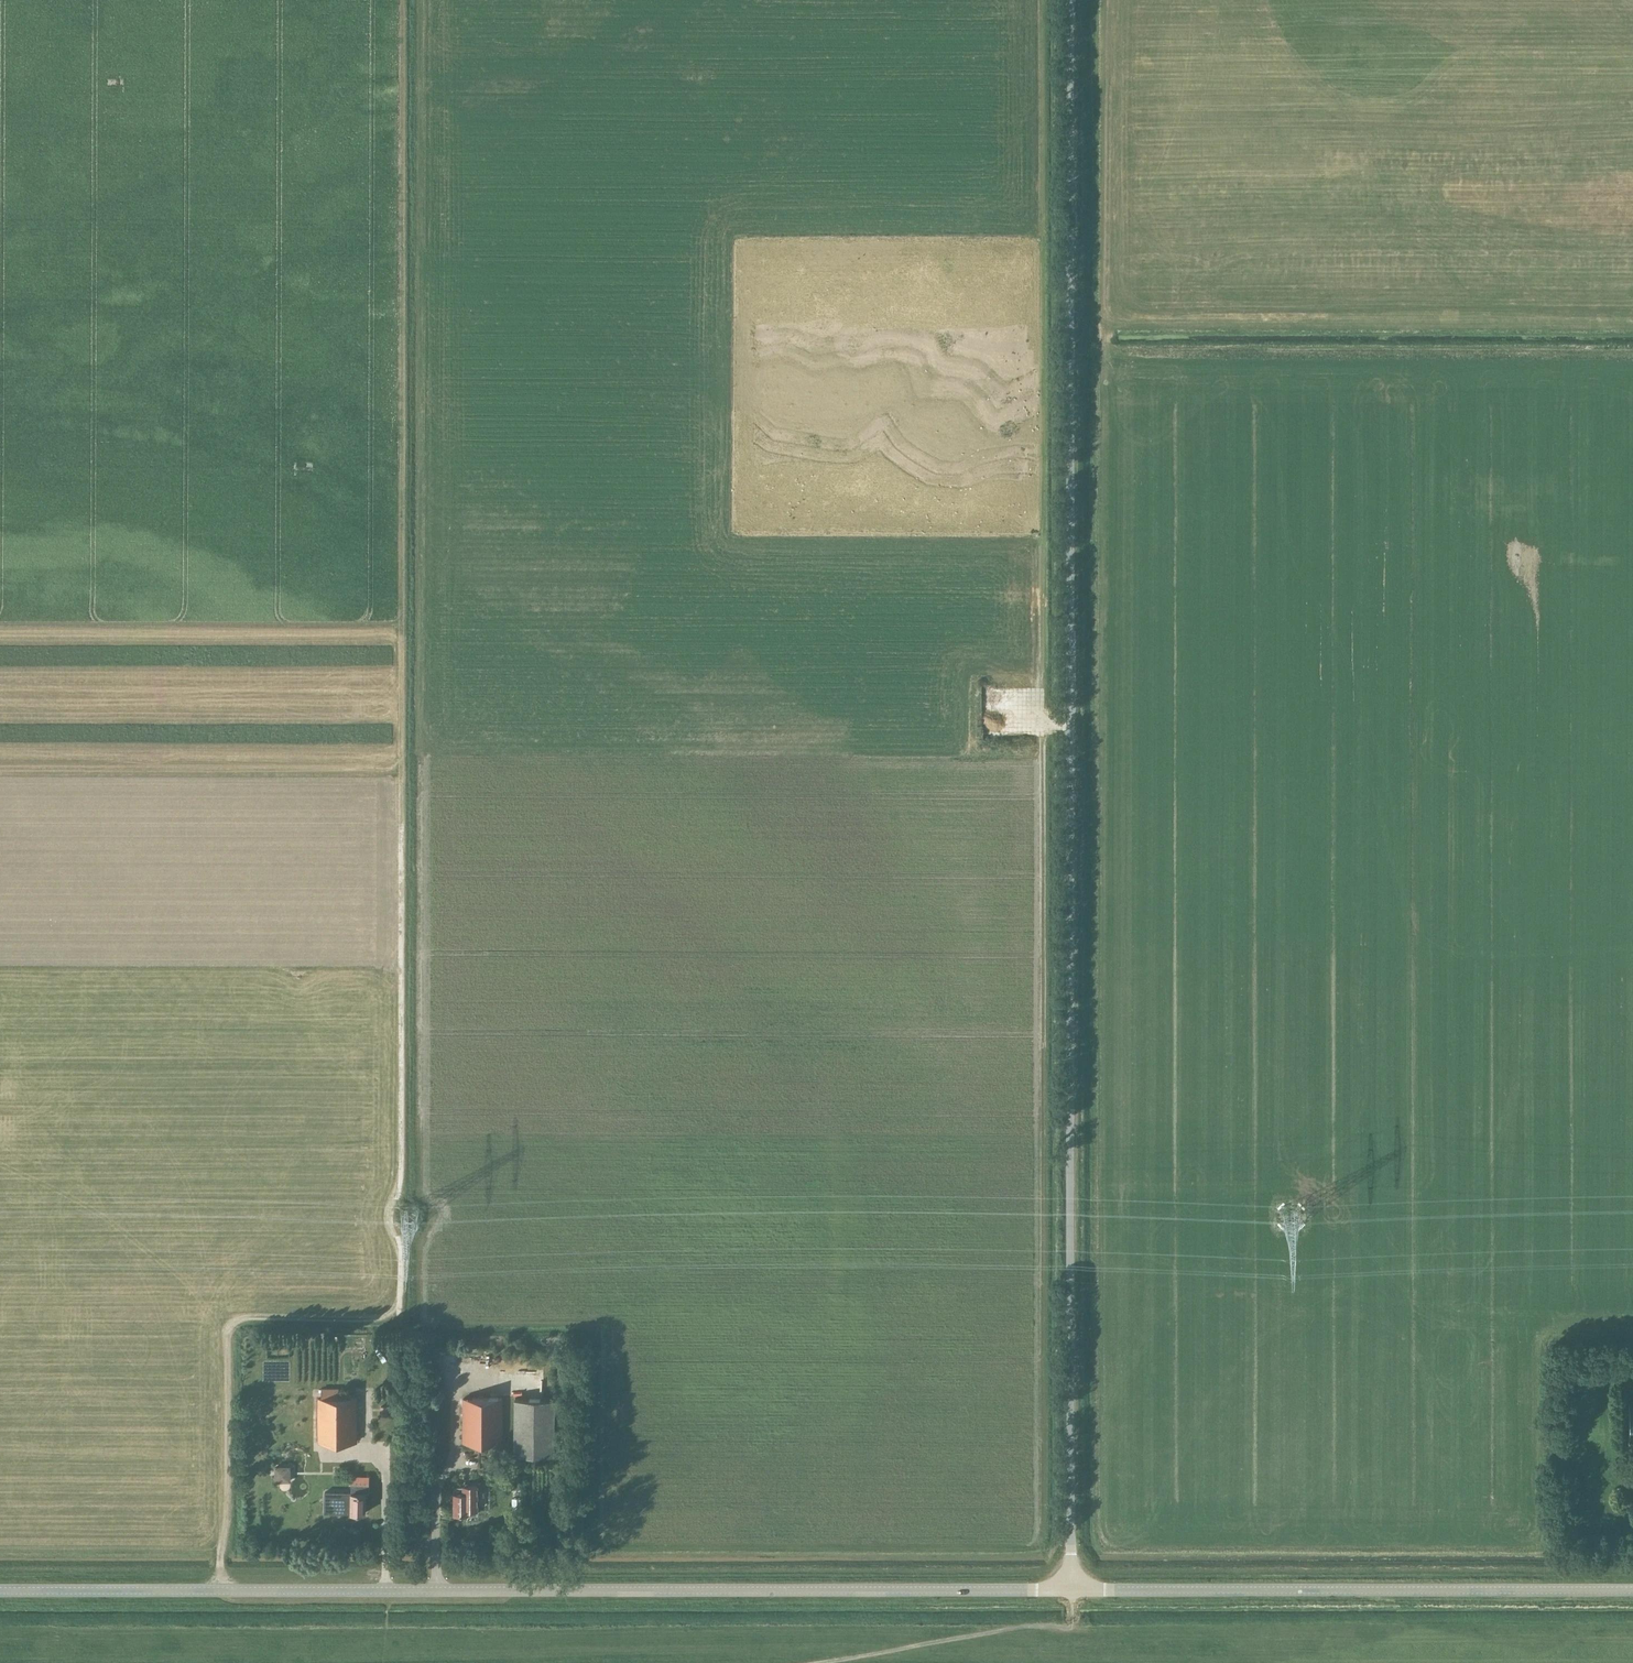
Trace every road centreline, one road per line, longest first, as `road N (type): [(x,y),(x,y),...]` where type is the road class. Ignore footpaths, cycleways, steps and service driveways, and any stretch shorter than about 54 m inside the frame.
road 1 (unclassified): [(1071,1590),(1070,0)]
road 2 (unclassified): [(1071,1590),(0,1591)]
road 3 (unclassified): [(1632,1591),(1071,1590)]

